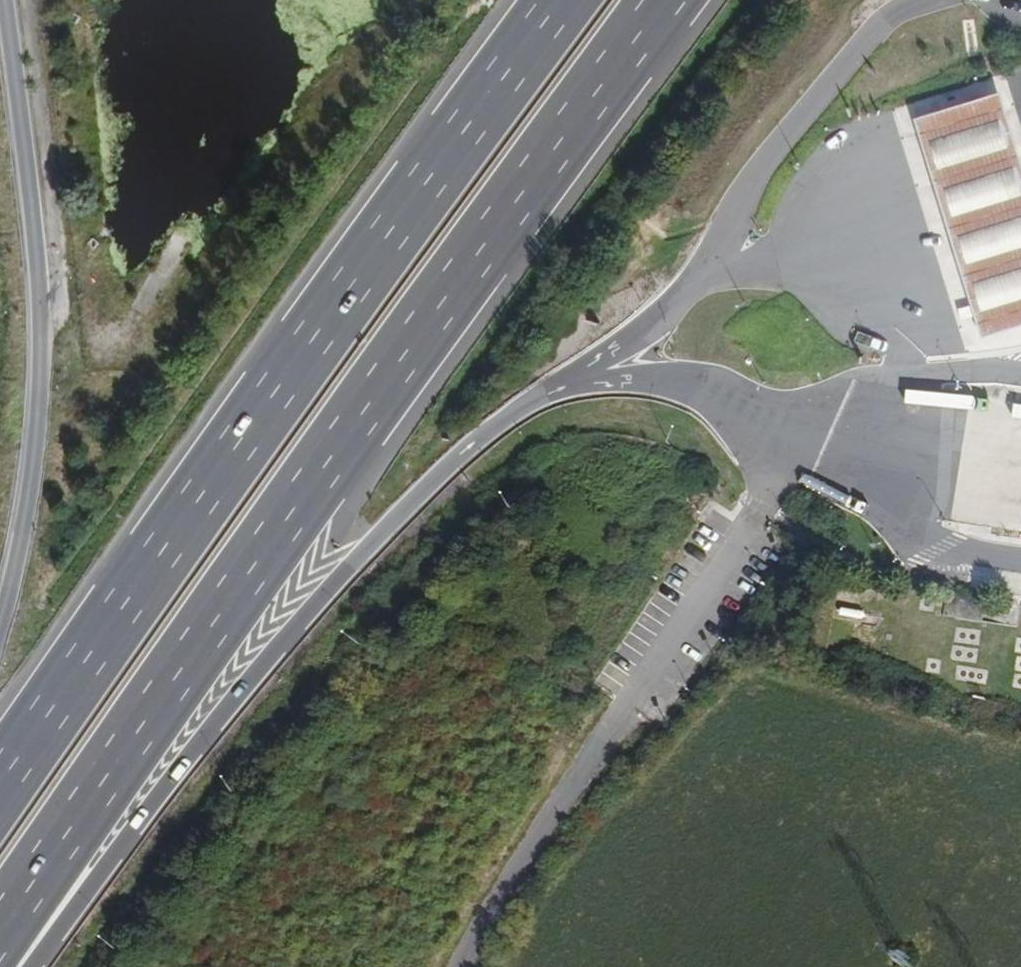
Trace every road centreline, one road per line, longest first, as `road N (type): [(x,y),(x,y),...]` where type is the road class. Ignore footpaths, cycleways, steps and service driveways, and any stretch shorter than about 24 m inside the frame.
road 1 (motorway): [(0,933),(396,366),(667,0)]
road 2 (motorway): [(559,0),(0,780)]

